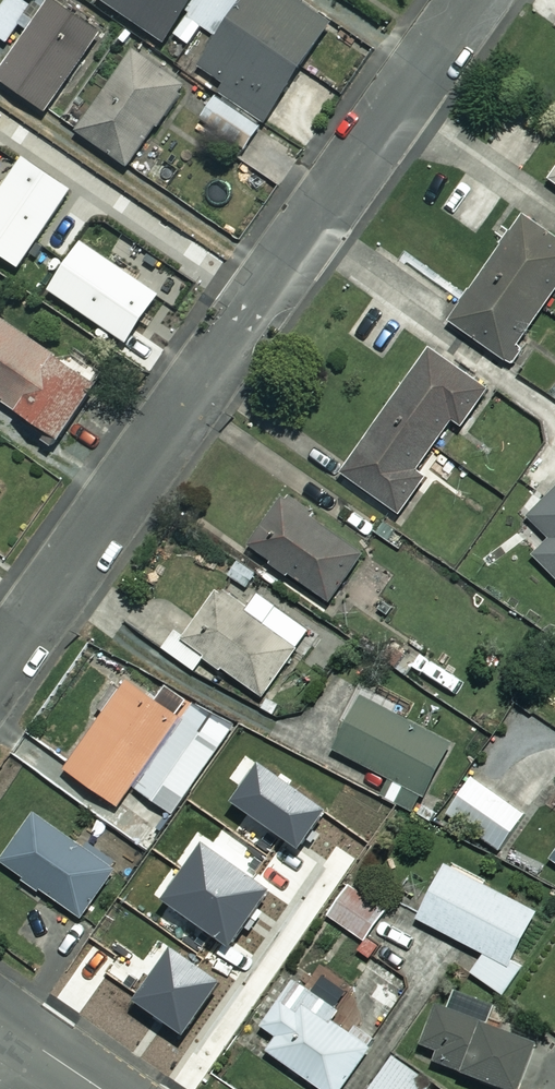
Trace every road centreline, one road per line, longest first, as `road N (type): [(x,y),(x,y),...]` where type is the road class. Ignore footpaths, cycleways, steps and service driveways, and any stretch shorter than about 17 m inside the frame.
road 1 (residential): [(0,665),(472,0)]

